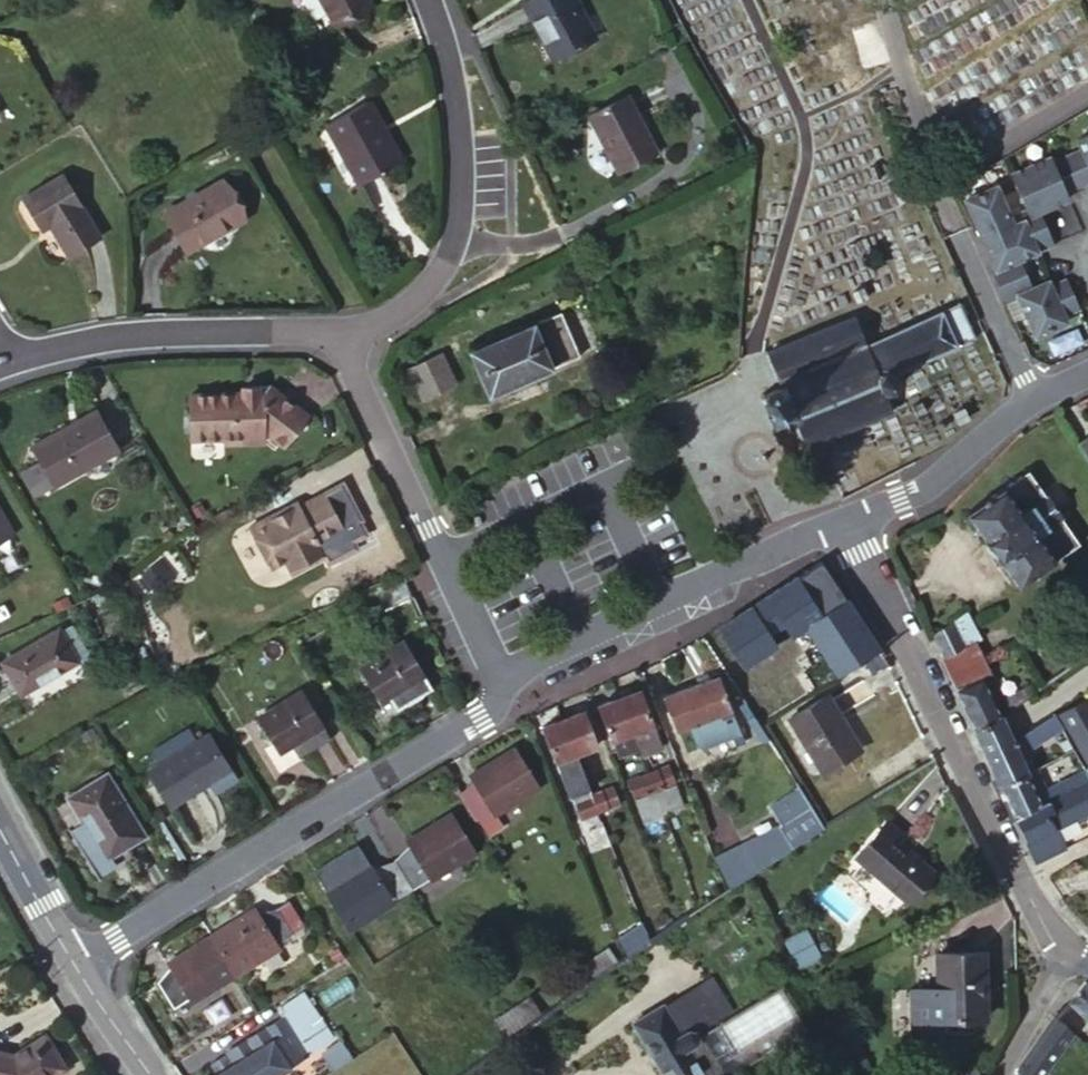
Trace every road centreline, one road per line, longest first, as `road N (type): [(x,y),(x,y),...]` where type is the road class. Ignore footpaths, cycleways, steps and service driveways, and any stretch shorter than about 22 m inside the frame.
road 1 (residential): [(503,690),(483,720),(72,960)]
road 2 (residential): [(1066,957),(1029,911),(843,524)]
road 3 (residential): [(341,331),(374,323),(425,289),(457,232),(451,75),(426,0)]
road 4 (residential): [(341,331),(353,379),(503,690)]
road 5 (residential): [(843,524),(524,658),(503,690)]
road 6 (residential): [(11,358),(139,334),(341,331)]
road 7 (residential): [(843,524),(934,486),(1027,397)]
road 8 (residential): [(1027,397),(954,235)]
road 9 (residential): [(72,960),(0,828)]
road 10 (residential): [(148,1074),(72,960)]
road 11 (residential): [(1001,1074),(1066,957)]

